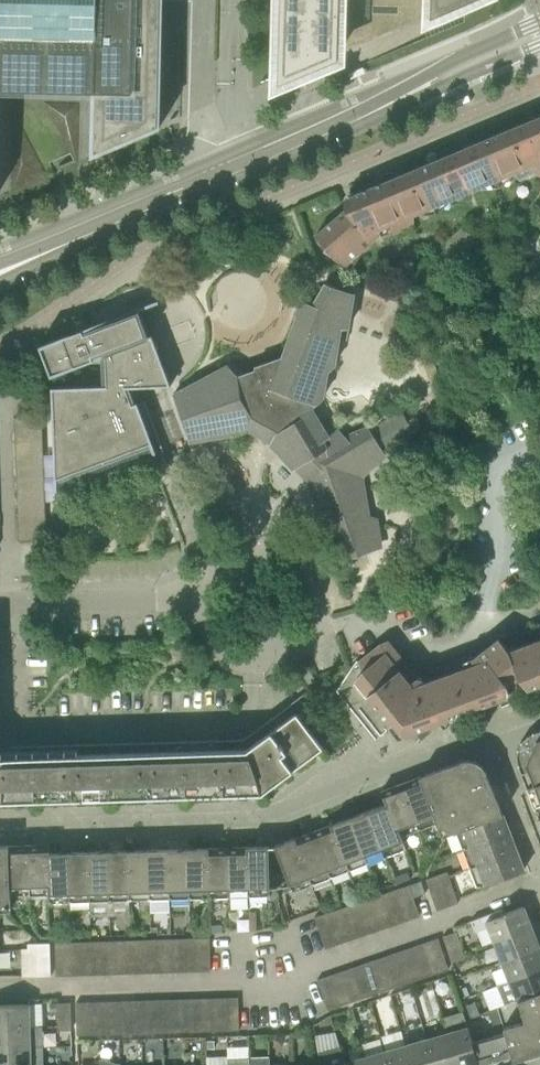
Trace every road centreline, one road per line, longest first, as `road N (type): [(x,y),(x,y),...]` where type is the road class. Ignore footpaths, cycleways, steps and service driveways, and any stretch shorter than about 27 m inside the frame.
road 1 (tertiary): [(54,251),(374,112)]
road 2 (residential): [(195,592),(242,659),(309,645),(314,627),(287,571)]
road 3 (residential): [(0,604),(195,592)]
road 4 (tertiary): [(539,20),(447,64),(374,112)]
road 5 (tertiary): [(374,112),(539,44)]

